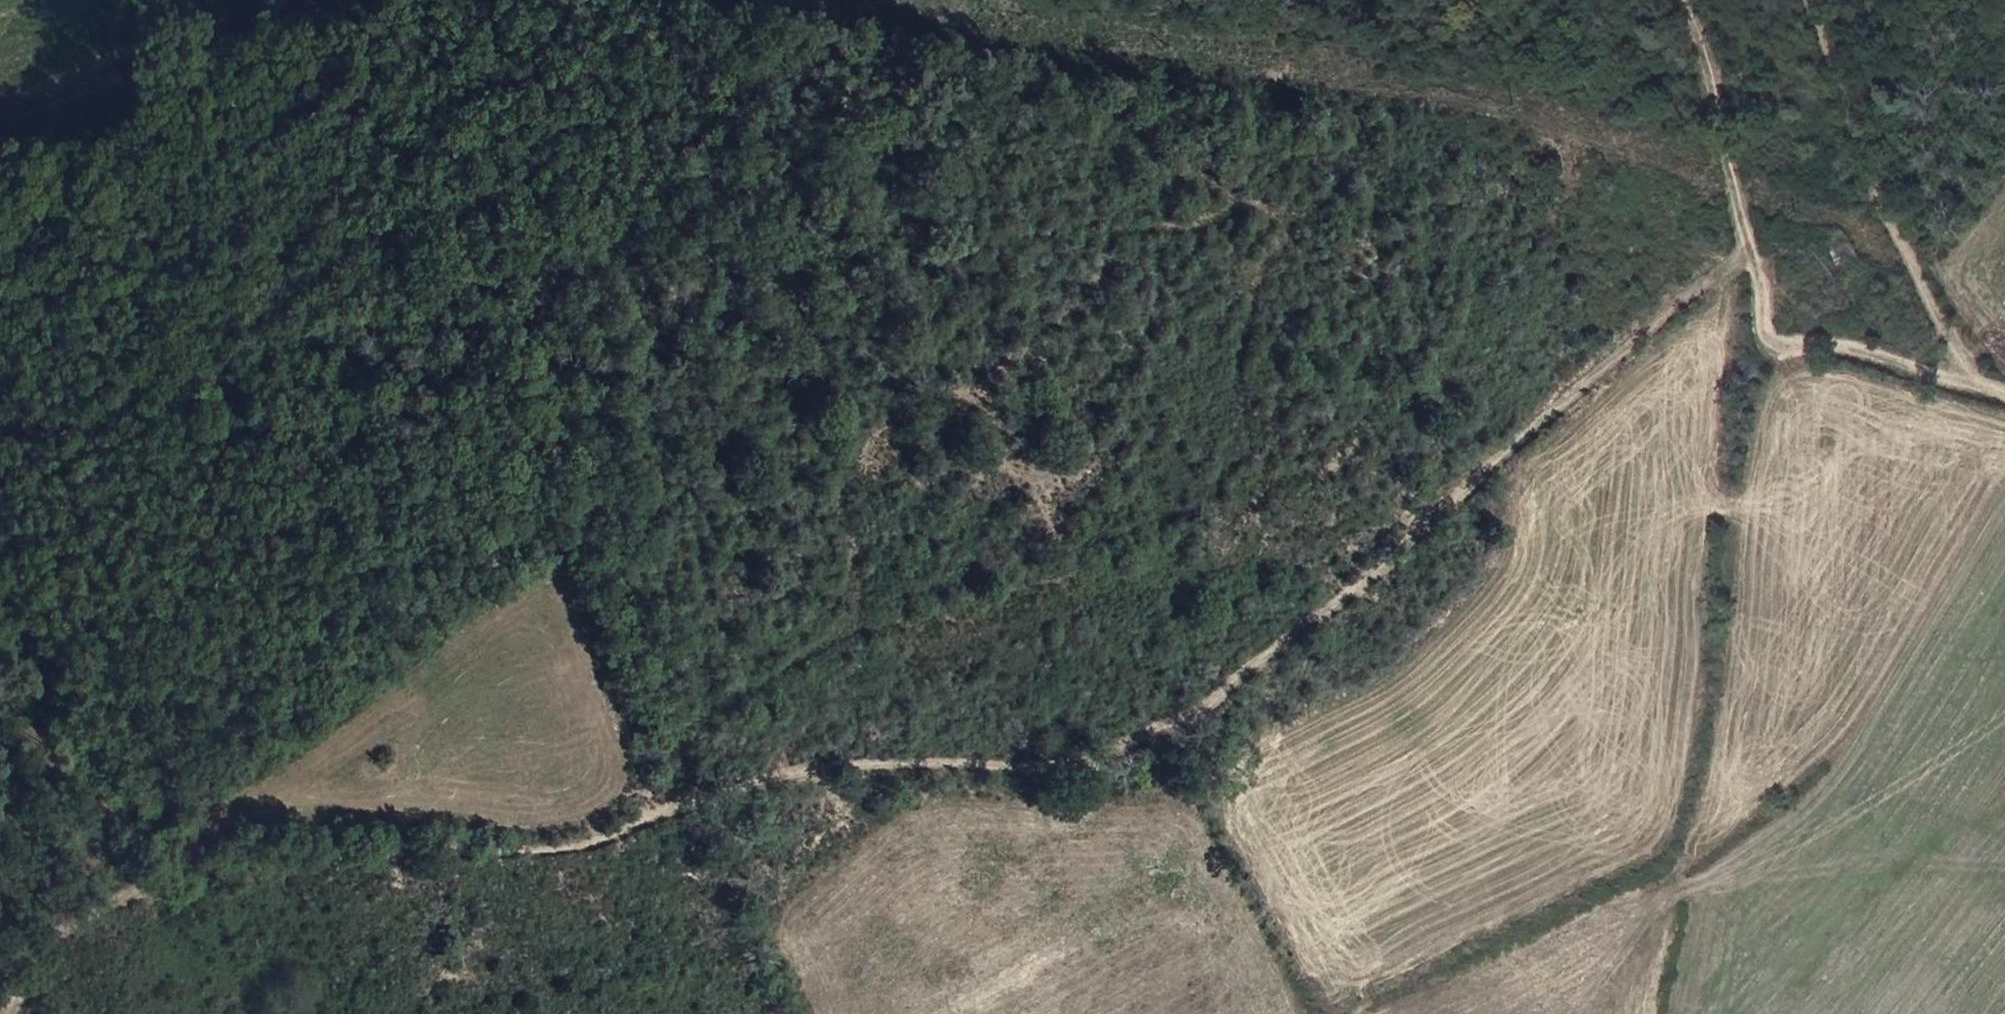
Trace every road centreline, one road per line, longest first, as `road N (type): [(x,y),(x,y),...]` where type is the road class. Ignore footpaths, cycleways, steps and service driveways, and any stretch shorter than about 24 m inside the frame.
road 1 (track): [(1758,239),(1321,621),(1175,727),(1068,760),(880,758),(748,783),(641,827),(557,846),(243,859),(100,902),(0,964)]
road 2 (track): [(1995,394),(1922,289),(1874,184),(1812,0)]
road 3 (track): [(0,115),(315,0)]
road 4 (track): [(1695,0),(1758,239)]

